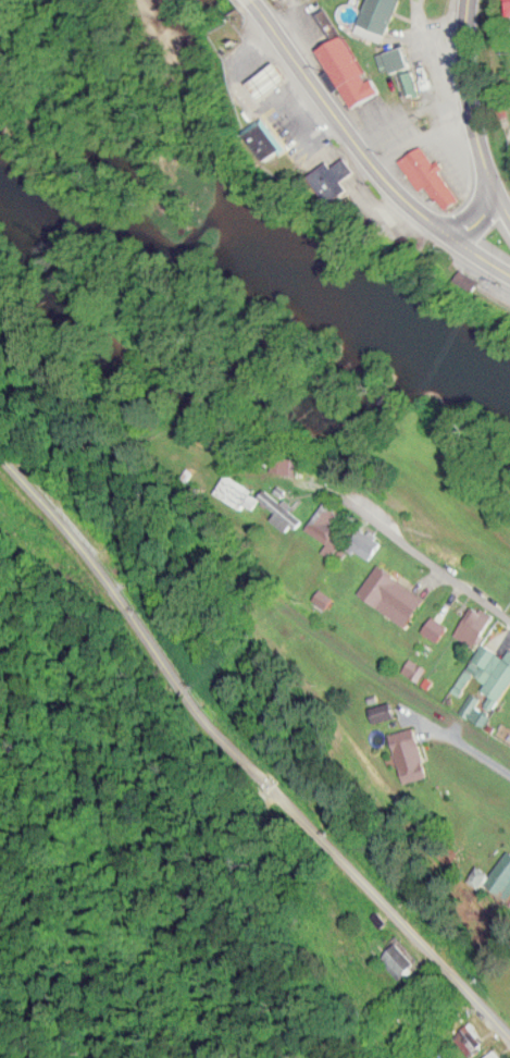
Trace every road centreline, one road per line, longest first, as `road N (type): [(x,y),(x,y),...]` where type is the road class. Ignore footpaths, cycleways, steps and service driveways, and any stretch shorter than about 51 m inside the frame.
road 1 (residential): [(509,1034),(415,928),(85,619),(0,508)]
road 2 (primary): [(460,243),(382,175),(255,0)]
road 3 (residential): [(509,615),(345,492)]
road 4 (primary): [(480,162),(460,87),(464,0)]

